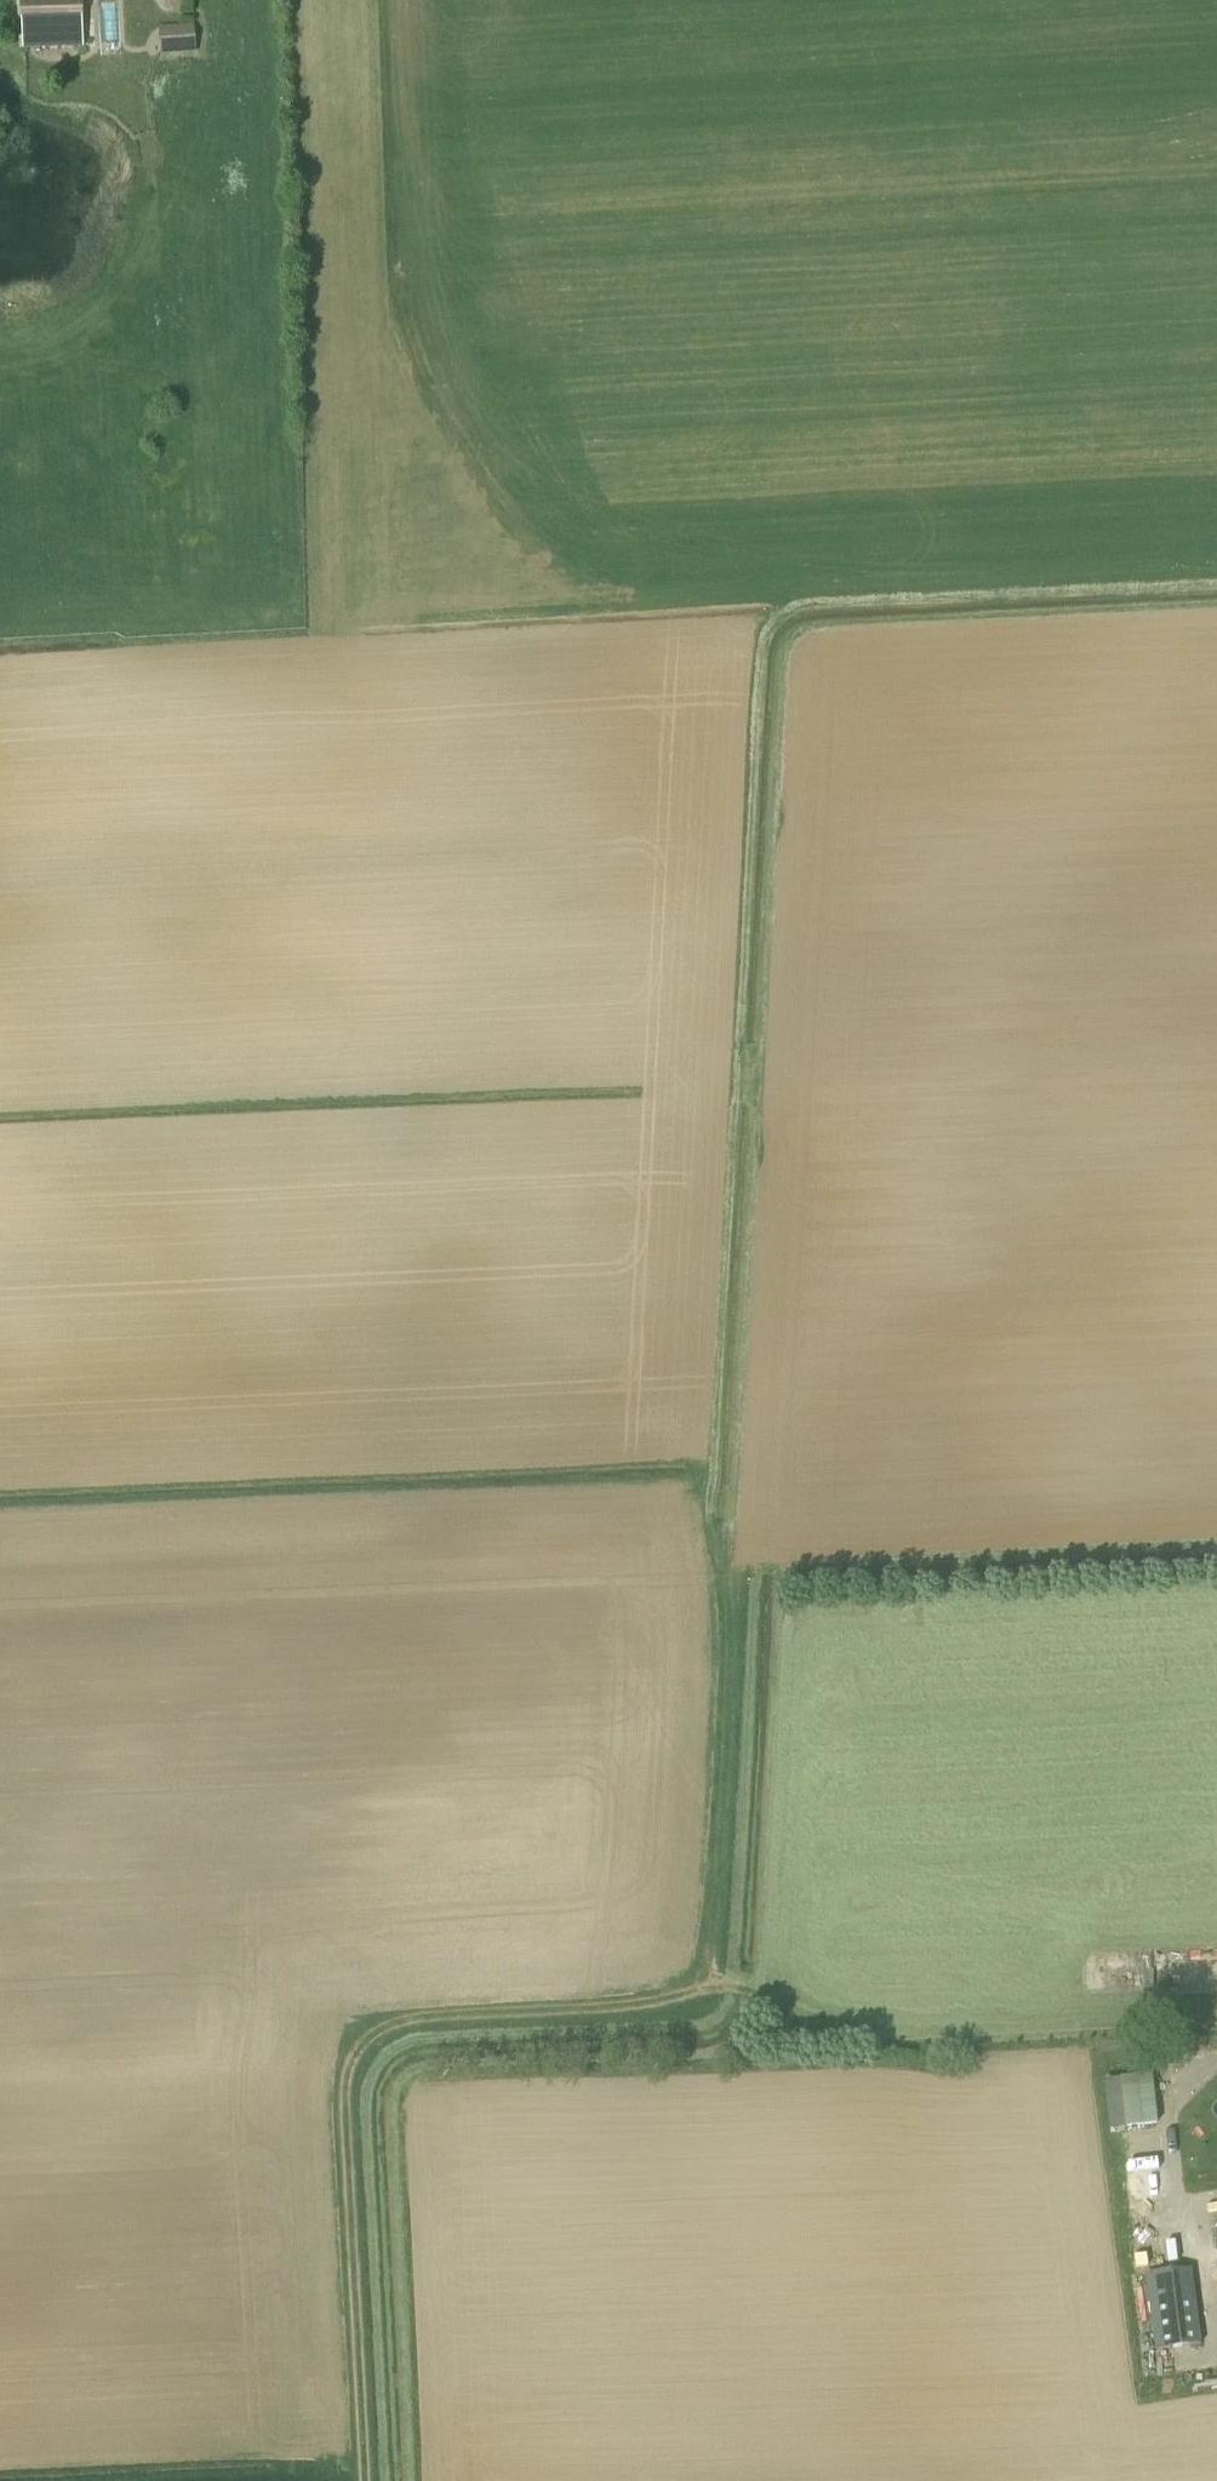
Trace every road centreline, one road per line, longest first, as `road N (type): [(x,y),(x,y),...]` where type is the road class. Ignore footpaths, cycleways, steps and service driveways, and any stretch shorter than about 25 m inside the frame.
road 1 (track): [(1216,2022),(892,2037),(762,1994),(713,1989),(625,2009),(413,2019),(375,2035),(354,2060),(344,2108),(365,2480)]

